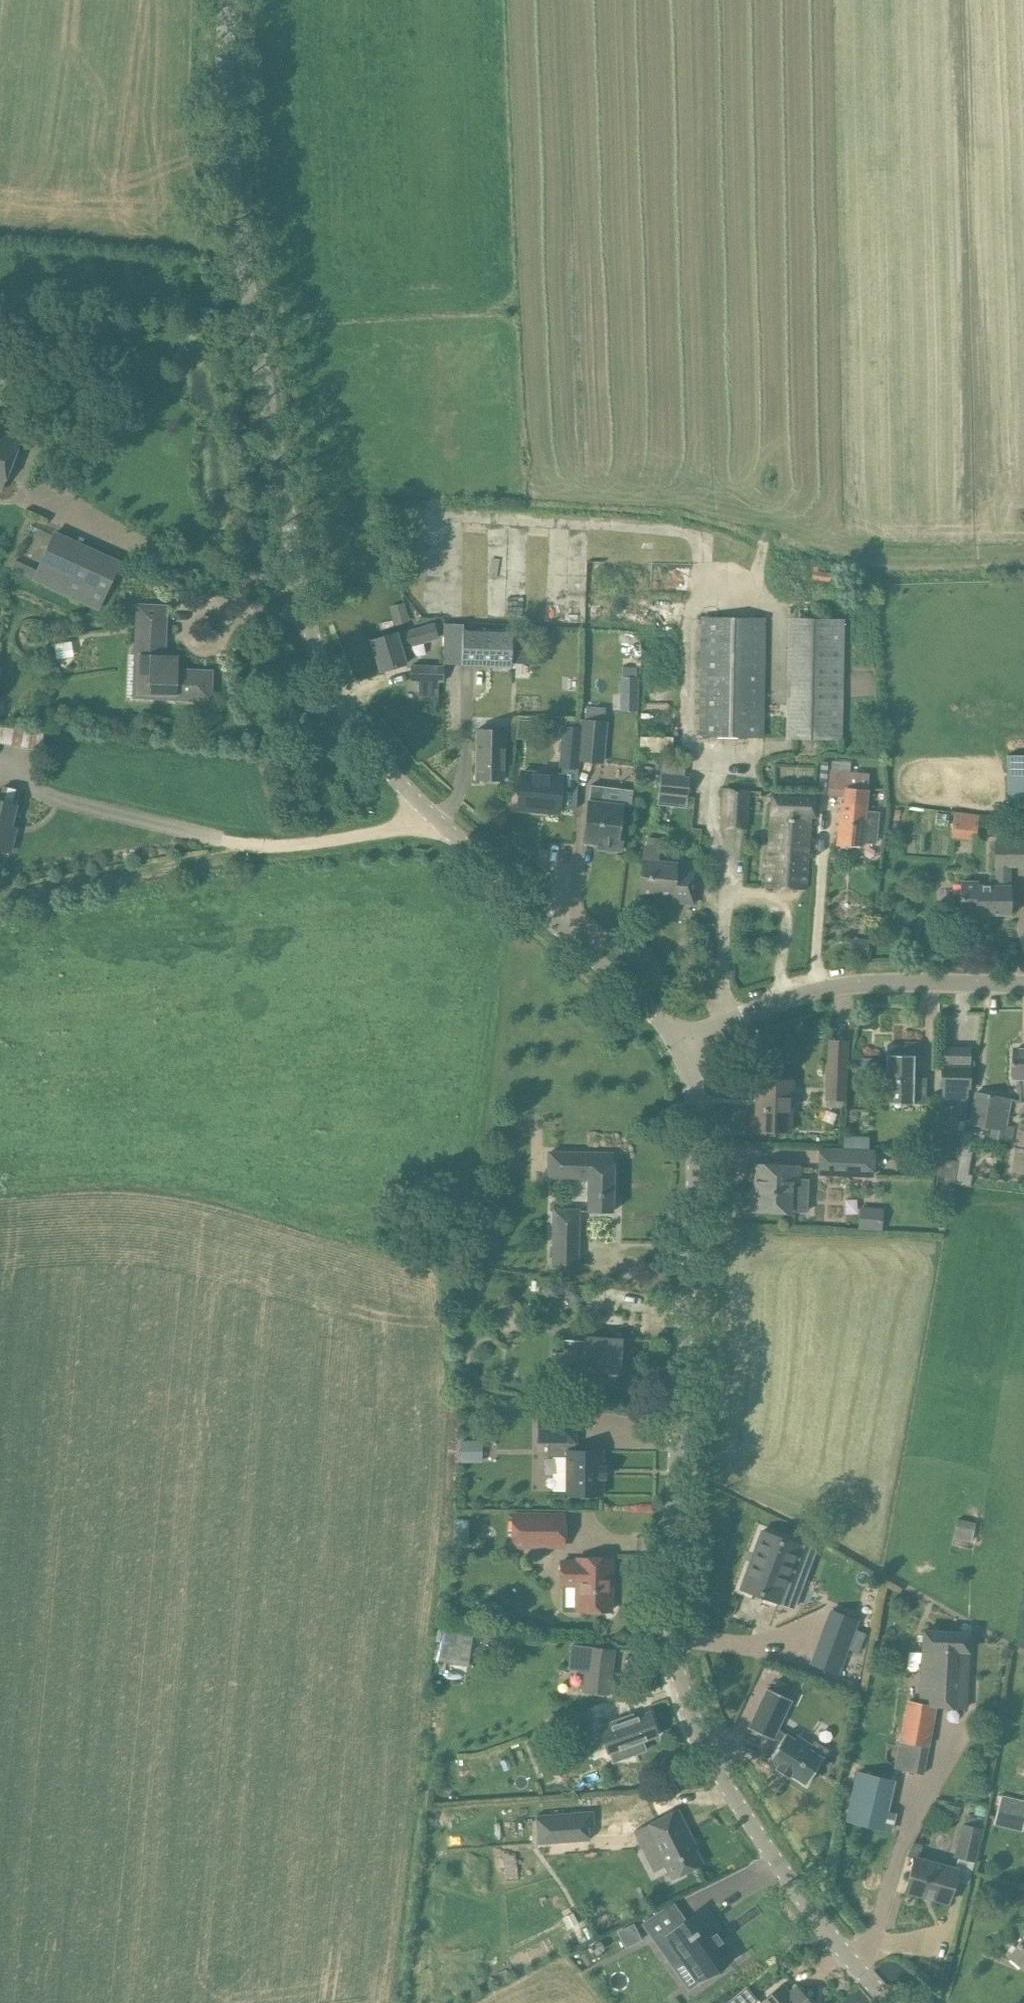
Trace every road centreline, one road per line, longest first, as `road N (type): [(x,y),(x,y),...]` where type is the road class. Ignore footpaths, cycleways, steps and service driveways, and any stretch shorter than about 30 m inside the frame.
road 1 (unclassified): [(684,1046),(430,818),(352,730),(321,670),(245,264),(228,57),(232,0)]
road 2 (unclassified): [(890,2002),(798,1899),(724,1789),(675,1661),(669,1597),(694,1177),(684,1046)]
road 3 (unclassified): [(684,1046),(731,1019),(822,991),(874,984),(1023,985)]
road 4 (track): [(0,901),(247,849)]

